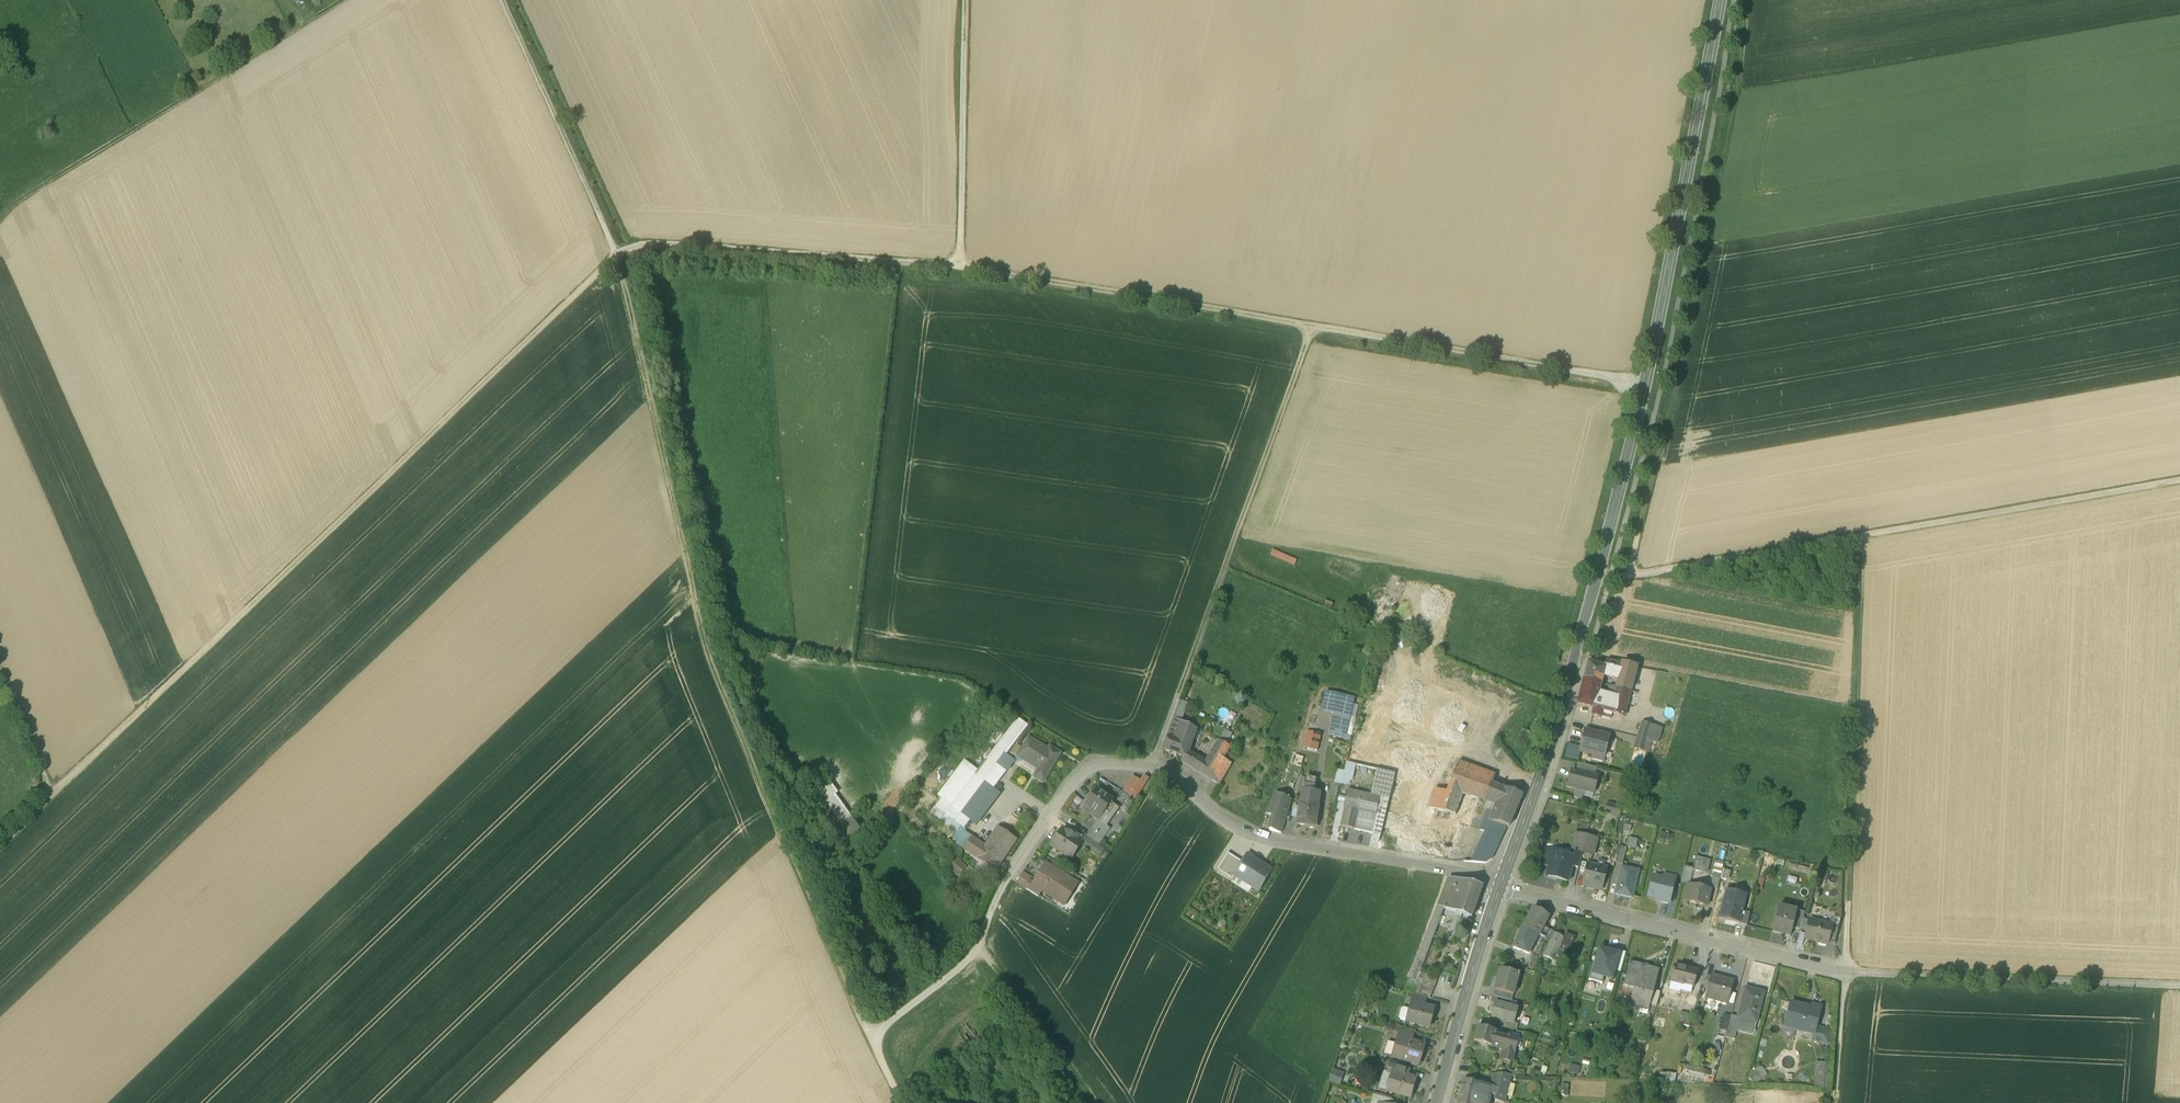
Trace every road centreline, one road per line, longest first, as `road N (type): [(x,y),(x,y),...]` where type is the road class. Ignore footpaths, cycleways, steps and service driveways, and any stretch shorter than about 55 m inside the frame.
road 1 (track): [(1642,385),(968,275),(663,253),(639,255),(623,267)]
road 2 (secondary): [(1503,881),(1561,717),(1626,459),(1716,0)]
road 3 (track): [(0,845),(187,683),(623,267)]
road 4 (track): [(623,267),(716,662),(870,1039)]
road 5 (track): [(2179,480),(1660,571),(1597,569)]
road 6 (track): [(1748,0),(1739,90),(1630,574)]
road 7 (residential): [(1006,884),(1058,808),(1104,760),(1150,764),(1263,839),(1503,881)]
road 8 (track): [(1314,328),(1150,764)]
road 9 (track): [(1847,972),(1860,536)]
road 10 (track): [(337,0),(0,215)]
road 11 (residential): [(1847,972),(1502,885)]
road 12 (track): [(2179,986),(1847,972)]
road 13 (track): [(506,0),(623,267)]
road 14 (track): [(968,275),(972,0)]
road 15 (secondary): [(1437,1102),(1502,885)]
road 16 (track): [(870,1039),(978,949),(1006,884)]
road 17 (track): [(1089,1102),(978,949)]
road 18 (track): [(51,794),(0,673)]
road 19 (track): [(1834,1102),(1847,972)]

